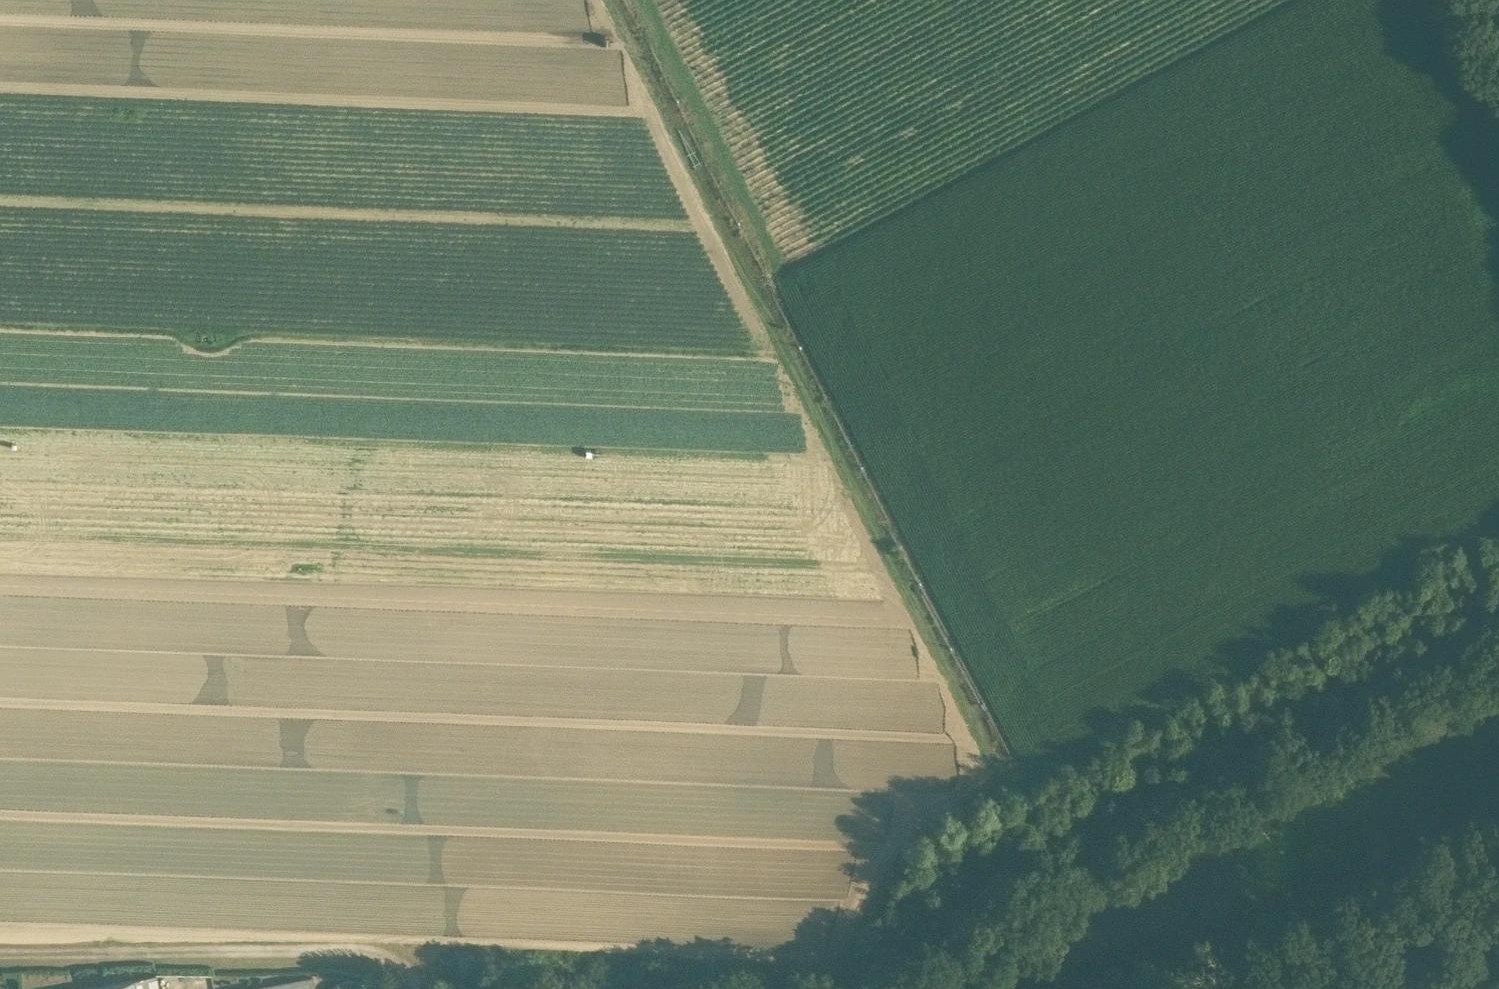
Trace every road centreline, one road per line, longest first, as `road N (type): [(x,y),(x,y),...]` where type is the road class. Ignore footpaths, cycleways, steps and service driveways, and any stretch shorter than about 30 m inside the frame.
road 1 (track): [(398,988),(394,972),(357,951),(0,953)]
road 2 (track): [(1060,866),(834,972),(701,988)]

